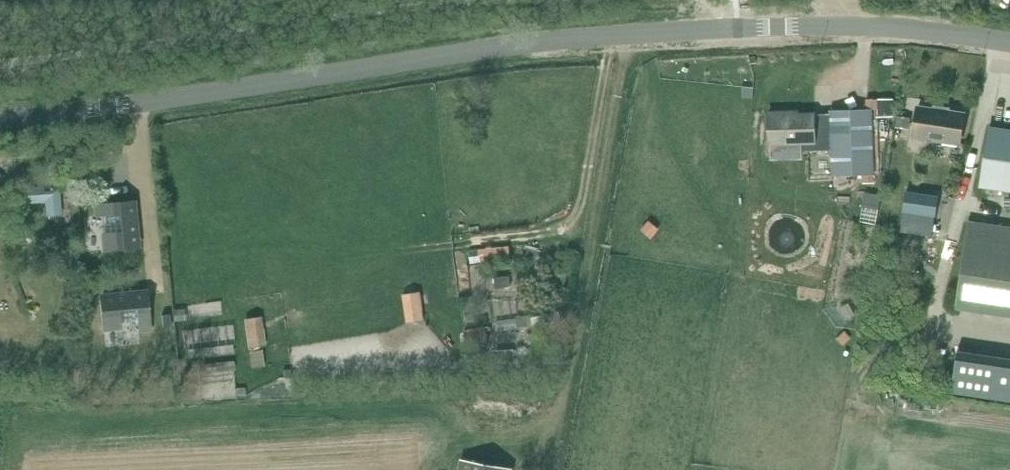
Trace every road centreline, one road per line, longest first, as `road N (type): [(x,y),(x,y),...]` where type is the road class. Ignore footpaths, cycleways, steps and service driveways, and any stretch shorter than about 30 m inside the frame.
road 1 (unclassified): [(0,117),(629,34),(868,26),(1009,42)]
road 2 (track): [(629,34),(586,297),(546,469)]
road 3 (track): [(606,36),(576,213),(537,233),(412,251)]

